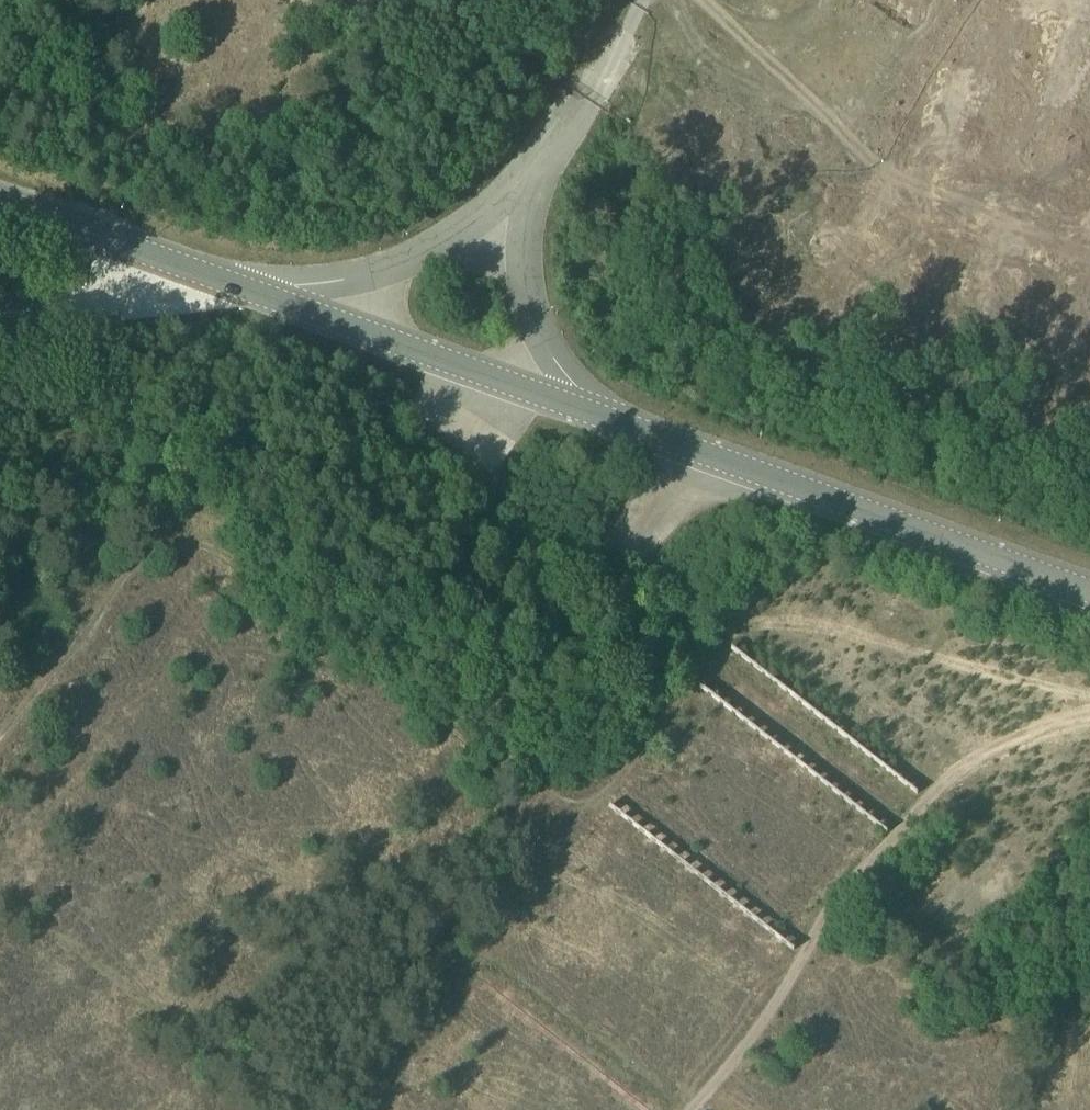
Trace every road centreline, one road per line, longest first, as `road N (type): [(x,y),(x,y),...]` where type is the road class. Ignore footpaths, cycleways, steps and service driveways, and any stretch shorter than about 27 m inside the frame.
road 1 (tertiary): [(1089,593),(0,201)]

